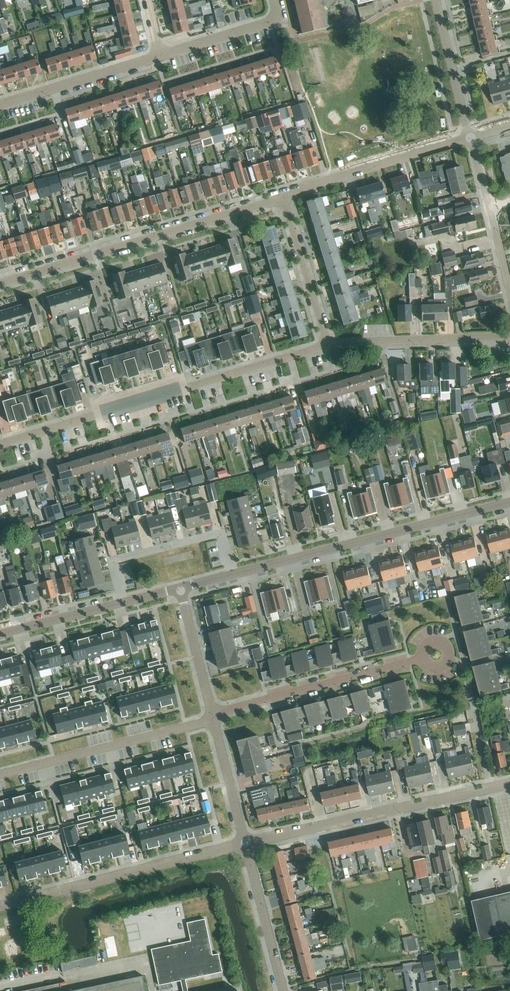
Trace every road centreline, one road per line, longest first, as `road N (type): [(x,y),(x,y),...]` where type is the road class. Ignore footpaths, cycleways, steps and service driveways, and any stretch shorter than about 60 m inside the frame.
road 1 (residential): [(0,443),(328,344)]
road 2 (residential): [(0,284),(283,199)]
road 3 (residential): [(509,502),(234,573)]
road 4 (residential): [(246,843),(509,783)]
road 5 (residential): [(0,907),(246,843)]
road 6 (residential): [(0,769),(212,714)]
road 7 (residential): [(421,657),(212,714)]
road 8 (residential): [(283,199),(471,137)]
road 9 (residential): [(234,573),(222,534),(113,560),(124,600)]
road 10 (residential): [(328,344),(509,336)]
road 11 (residential): [(0,105),(160,56)]
road 12 (residential): [(284,990),(246,843)]
road 13 (residential): [(328,344),(283,199)]
road 14 (residential): [(160,56),(280,21),(274,0)]
road 15 (residential): [(471,137),(438,0)]
road 16 (residential): [(246,843),(212,714)]
road 17 (residential): [(212,714),(178,587)]
road 18 (residential): [(124,600),(0,634)]

